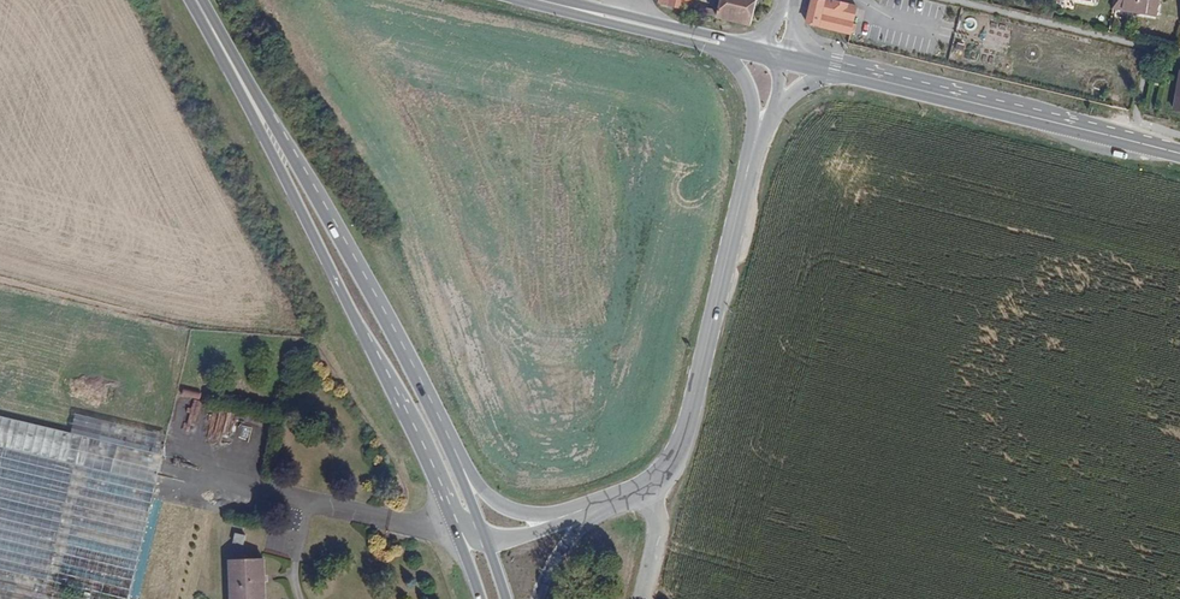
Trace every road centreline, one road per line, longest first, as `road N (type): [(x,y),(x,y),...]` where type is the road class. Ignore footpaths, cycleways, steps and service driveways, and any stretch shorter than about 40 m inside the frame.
road 1 (primary): [(195,0),(451,518)]
road 2 (primary): [(437,423),(197,0)]
road 3 (primary): [(750,162),(682,440),(668,466),(642,488)]
road 4 (tertiary): [(1019,115),(994,97),(814,48),(792,10)]
road 5 (primary): [(1019,115),(835,71)]
road 6 (primary): [(573,513),(531,515),(502,506),(437,423)]
road 7 (primary): [(1179,154),(1019,115)]
road 8 (primary): [(708,41),(748,91),(750,162)]
road 9 (primary): [(488,543),(437,423)]
road 10 (primary): [(537,598),(570,538),(607,501)]

